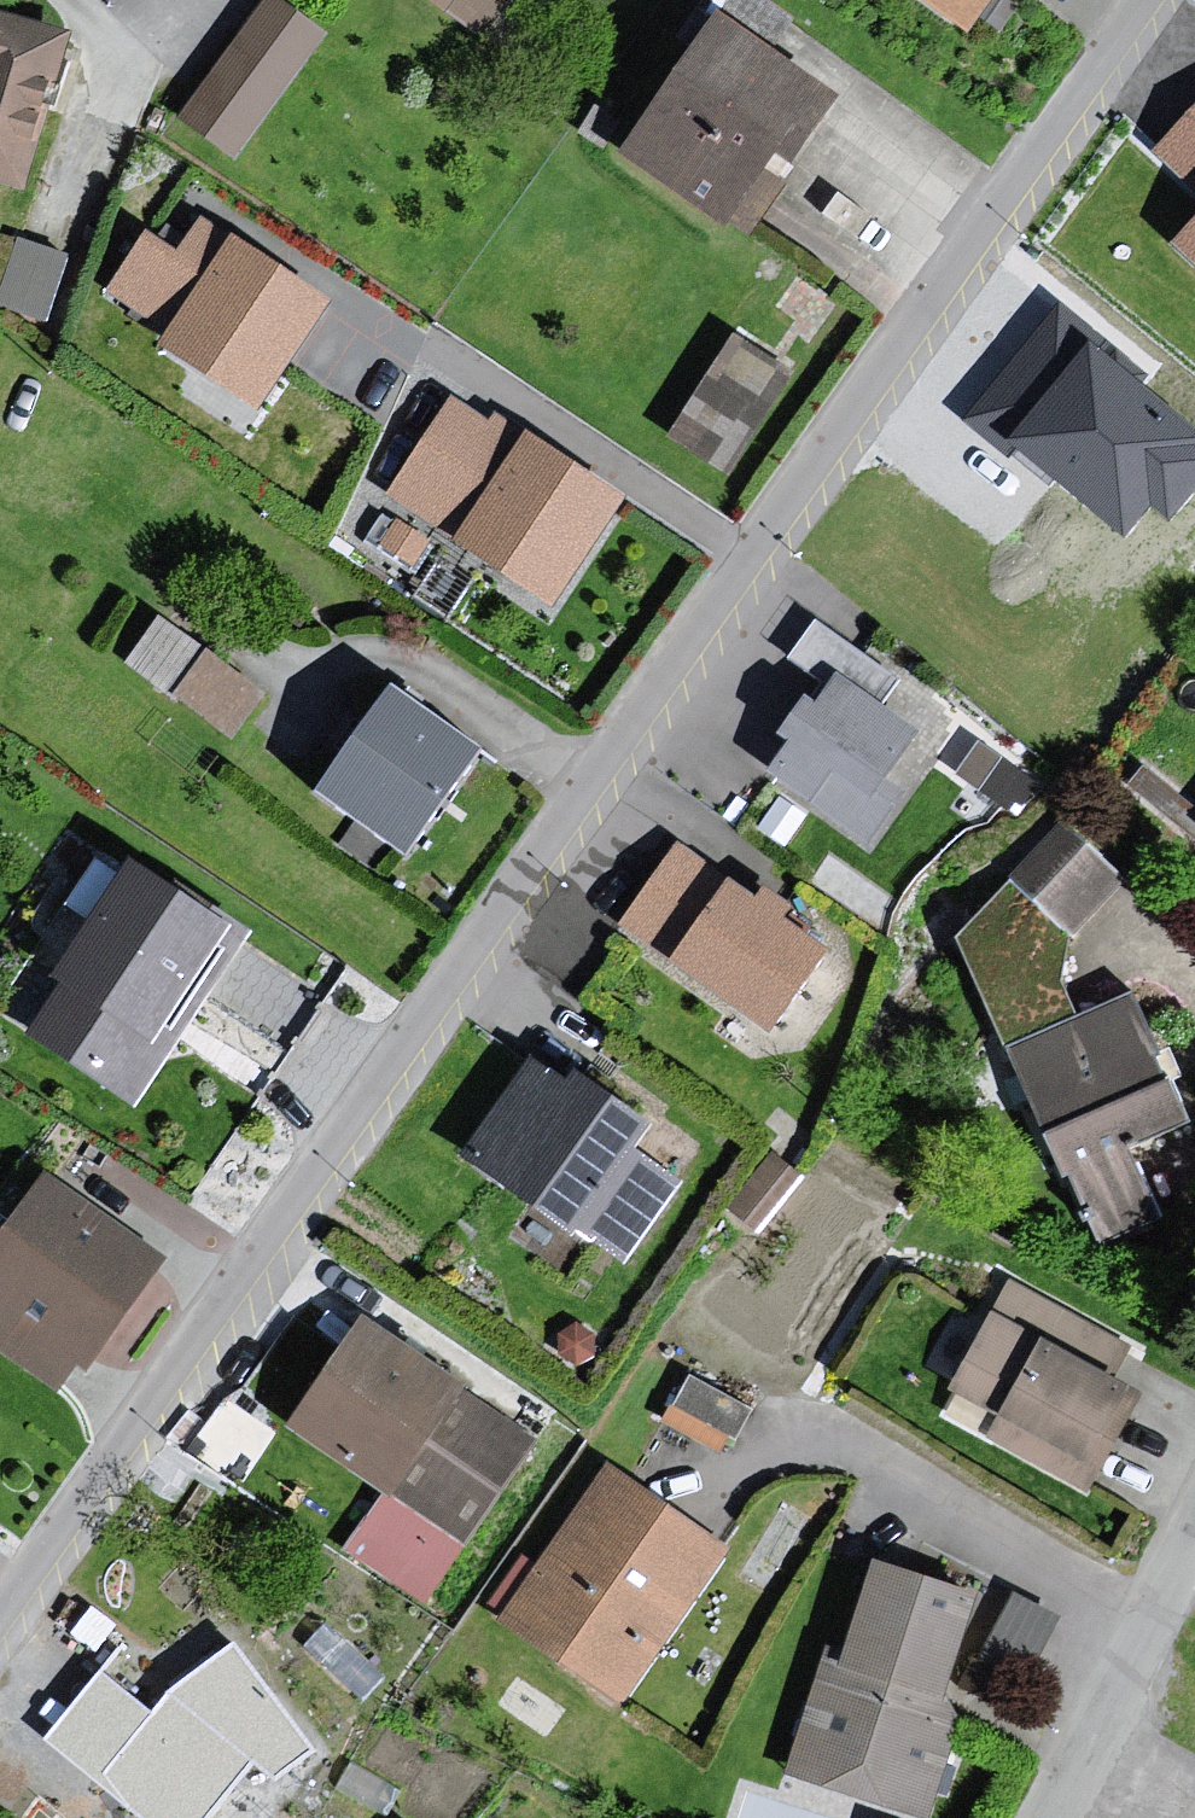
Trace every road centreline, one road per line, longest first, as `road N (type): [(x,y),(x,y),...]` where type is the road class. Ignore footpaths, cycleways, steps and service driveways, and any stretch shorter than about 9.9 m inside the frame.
road 1 (residential): [(0,1639),(753,552),(1152,0)]
road 2 (residential): [(1049,1817),(1194,1541)]

